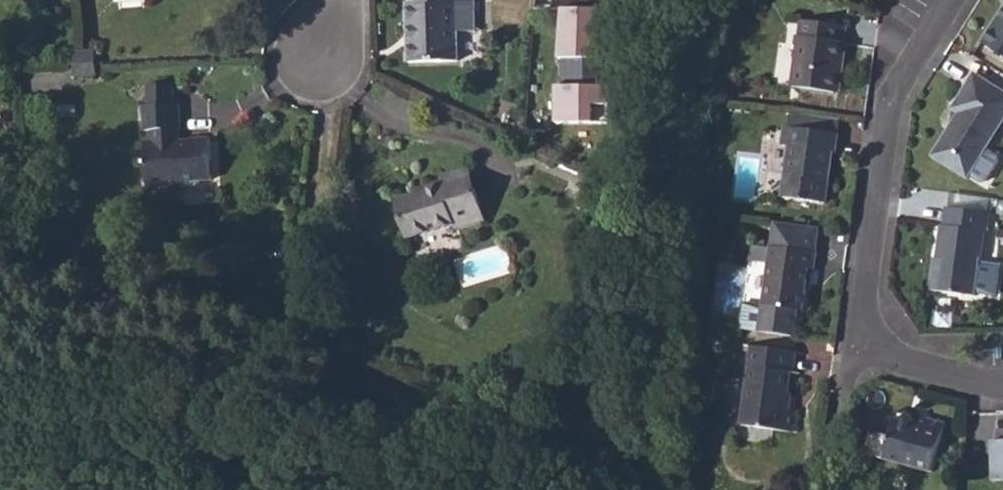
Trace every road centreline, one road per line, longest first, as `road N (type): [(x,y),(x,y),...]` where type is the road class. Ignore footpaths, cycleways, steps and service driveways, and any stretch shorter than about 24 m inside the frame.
road 1 (residential): [(1002,382),(889,355),(869,337),(864,308),(888,105),(955,0)]

